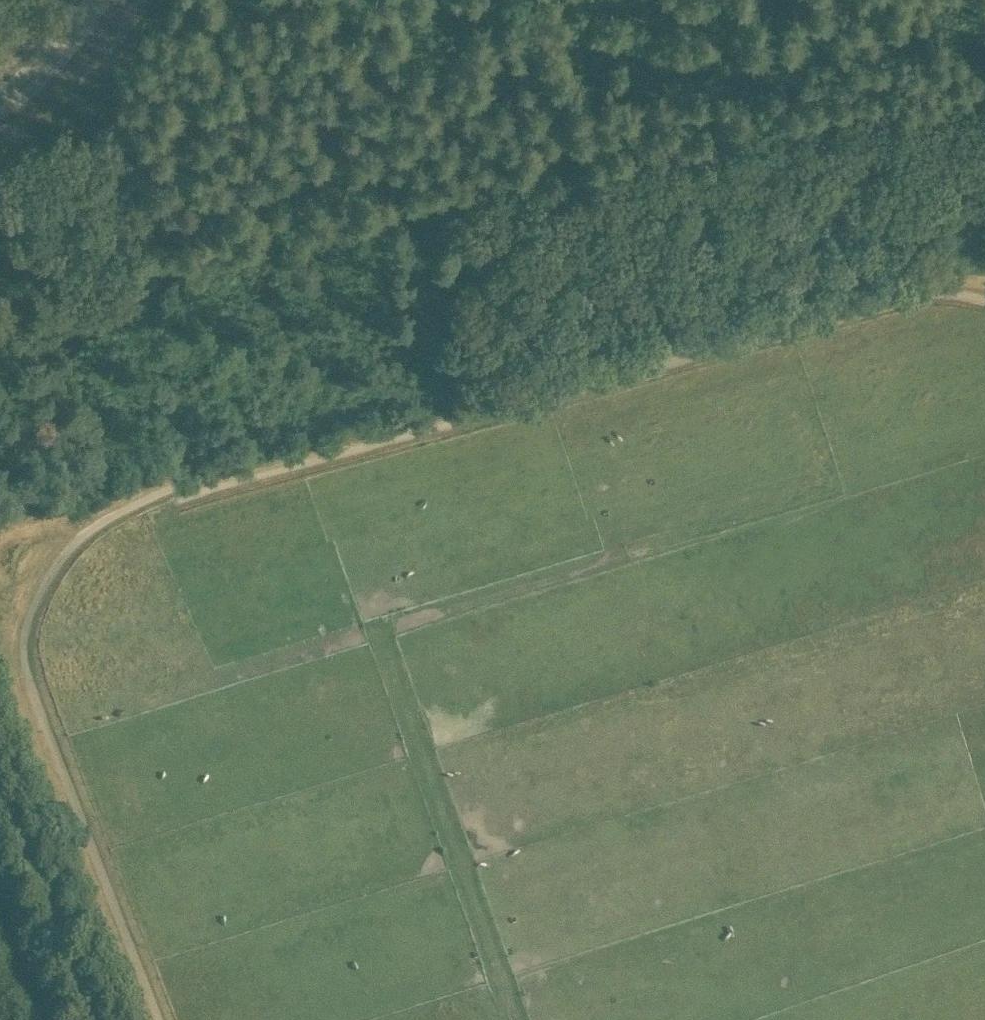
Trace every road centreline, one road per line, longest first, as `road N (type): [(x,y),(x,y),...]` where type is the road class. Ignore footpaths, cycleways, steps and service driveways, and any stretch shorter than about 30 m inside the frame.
road 1 (track): [(0,799),(92,1019)]
road 2 (track): [(0,91),(19,86),(97,0)]

